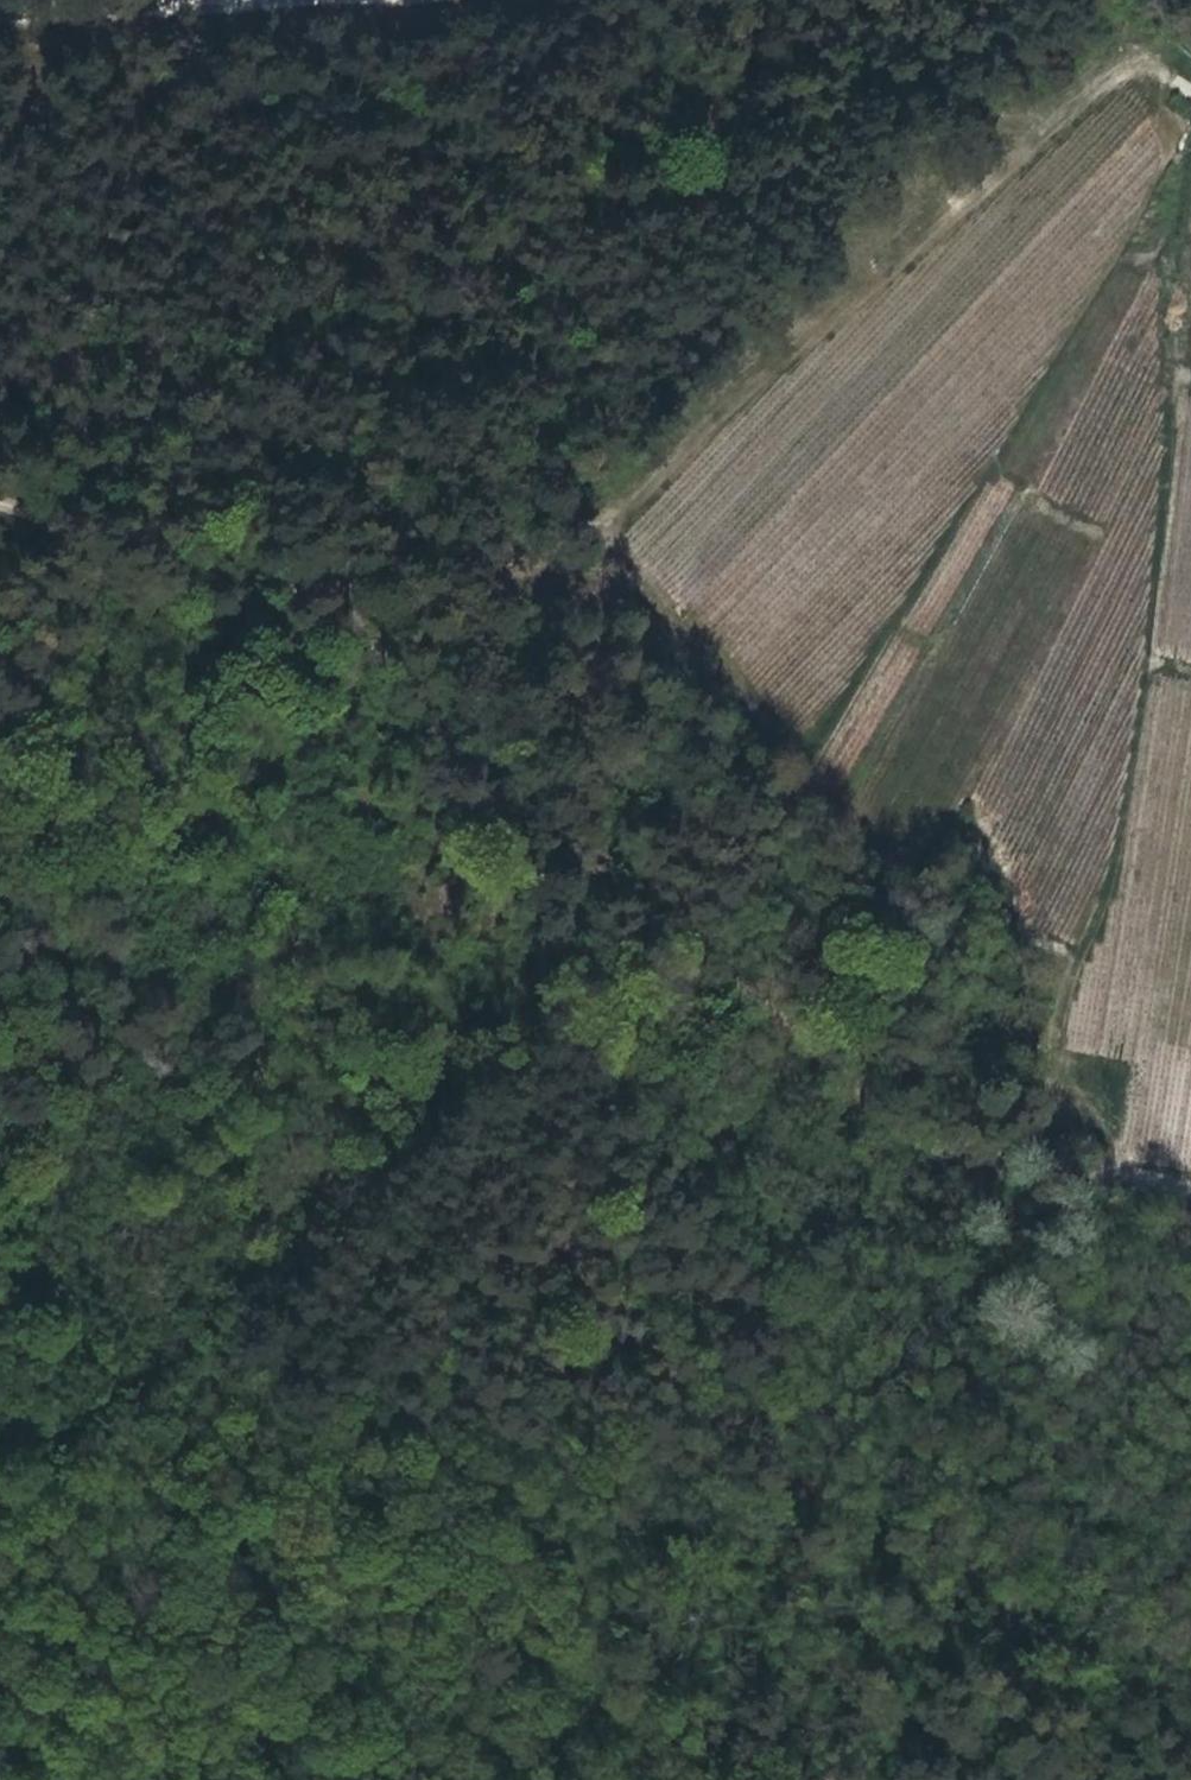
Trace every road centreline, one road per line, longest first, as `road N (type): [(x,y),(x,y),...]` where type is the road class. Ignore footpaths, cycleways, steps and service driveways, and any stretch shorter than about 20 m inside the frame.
road 1 (track): [(0,15),(133,17),(367,0)]
road 2 (track): [(1190,1195),(1149,1179),(1045,1165)]

